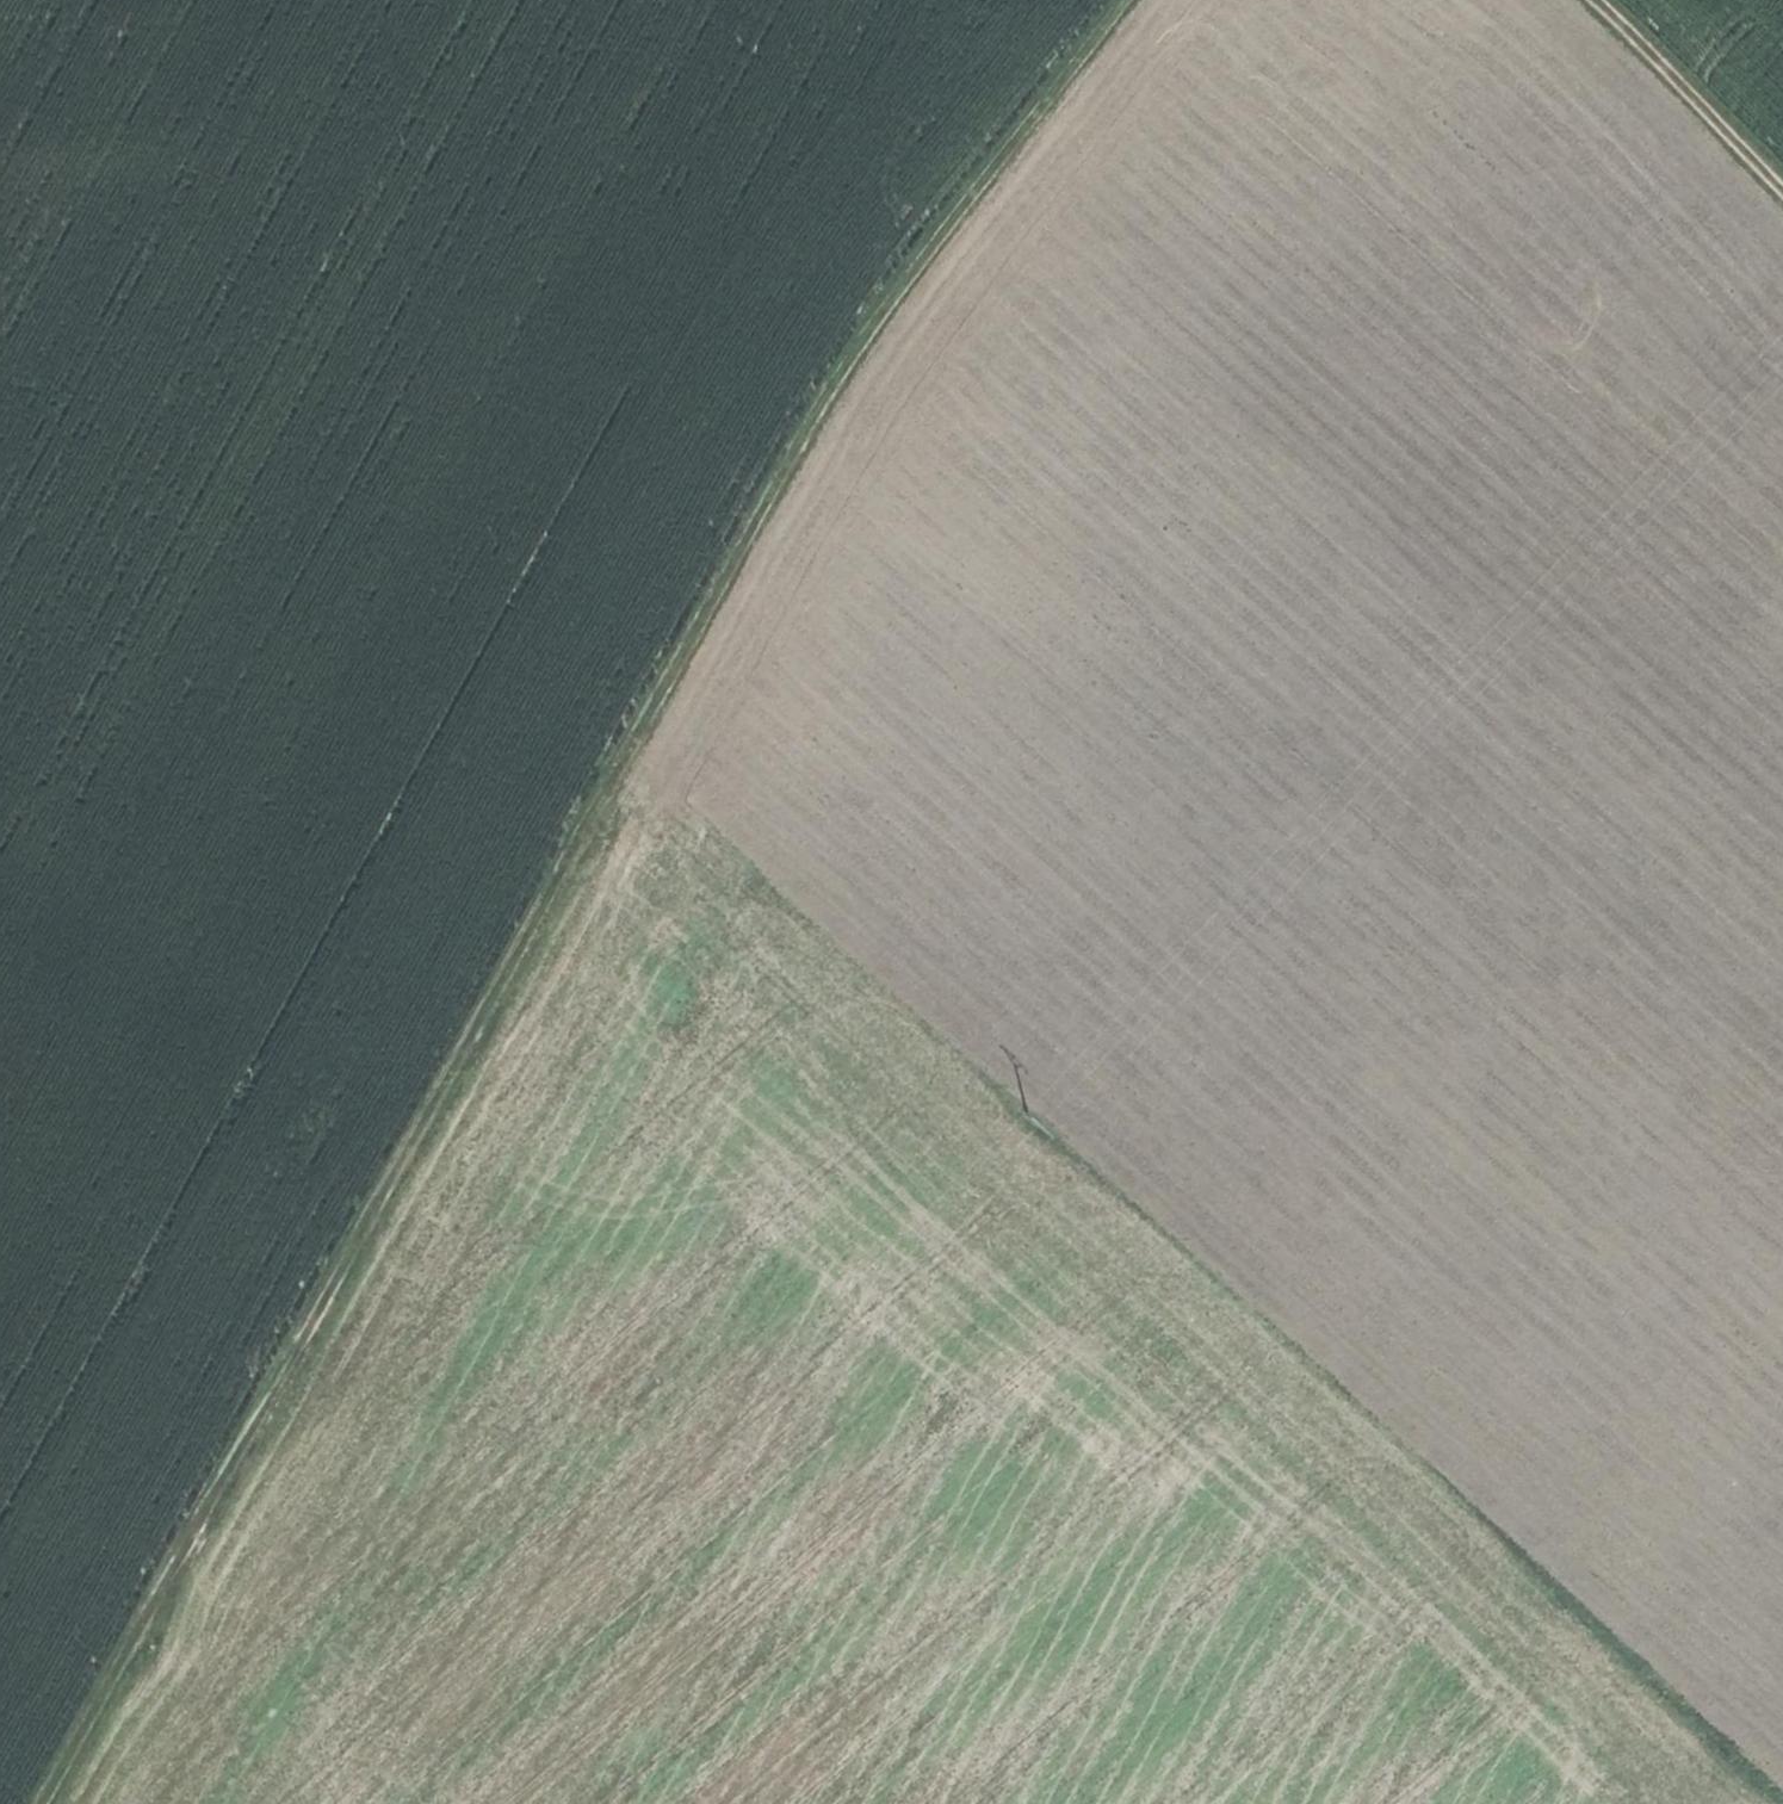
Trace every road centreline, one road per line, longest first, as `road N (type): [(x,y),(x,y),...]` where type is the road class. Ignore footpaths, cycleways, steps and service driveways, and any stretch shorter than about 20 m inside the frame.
road 1 (track): [(43,1803),(817,405),(1122,0)]
road 2 (track): [(1782,1798),(1542,1579)]
road 3 (track): [(1782,190),(1597,0)]

